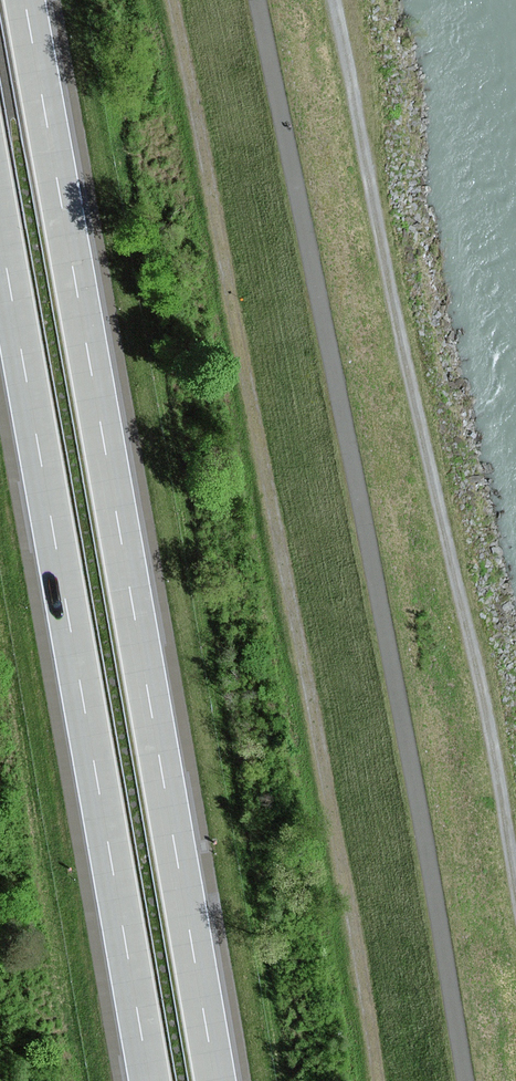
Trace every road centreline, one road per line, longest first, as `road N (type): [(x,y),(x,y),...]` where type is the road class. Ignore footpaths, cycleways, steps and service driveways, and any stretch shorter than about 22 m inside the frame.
road 1 (track): [(257,0),(391,656),(466,1080)]
road 2 (track): [(368,1080),(280,559),(171,0)]
road 3 (motorway): [(214,1080),(20,0)]
road 4 (track): [(515,923),(489,738),(332,0)]
road 5 (motorway): [(0,244),(150,1080)]

